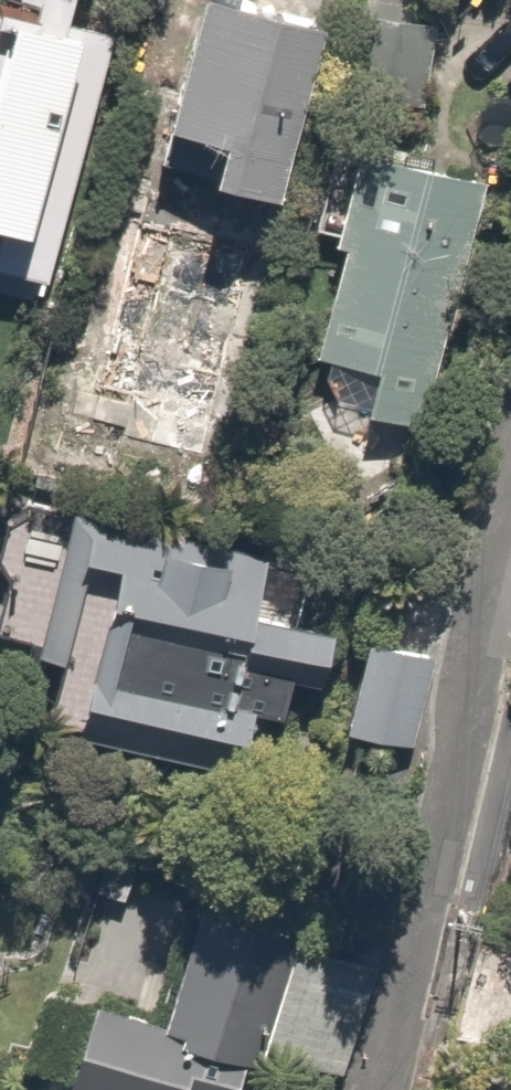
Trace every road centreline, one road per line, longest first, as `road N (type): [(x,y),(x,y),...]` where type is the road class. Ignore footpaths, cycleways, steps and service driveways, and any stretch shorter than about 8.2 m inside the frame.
road 1 (residential): [(510,538),(377,1089)]

